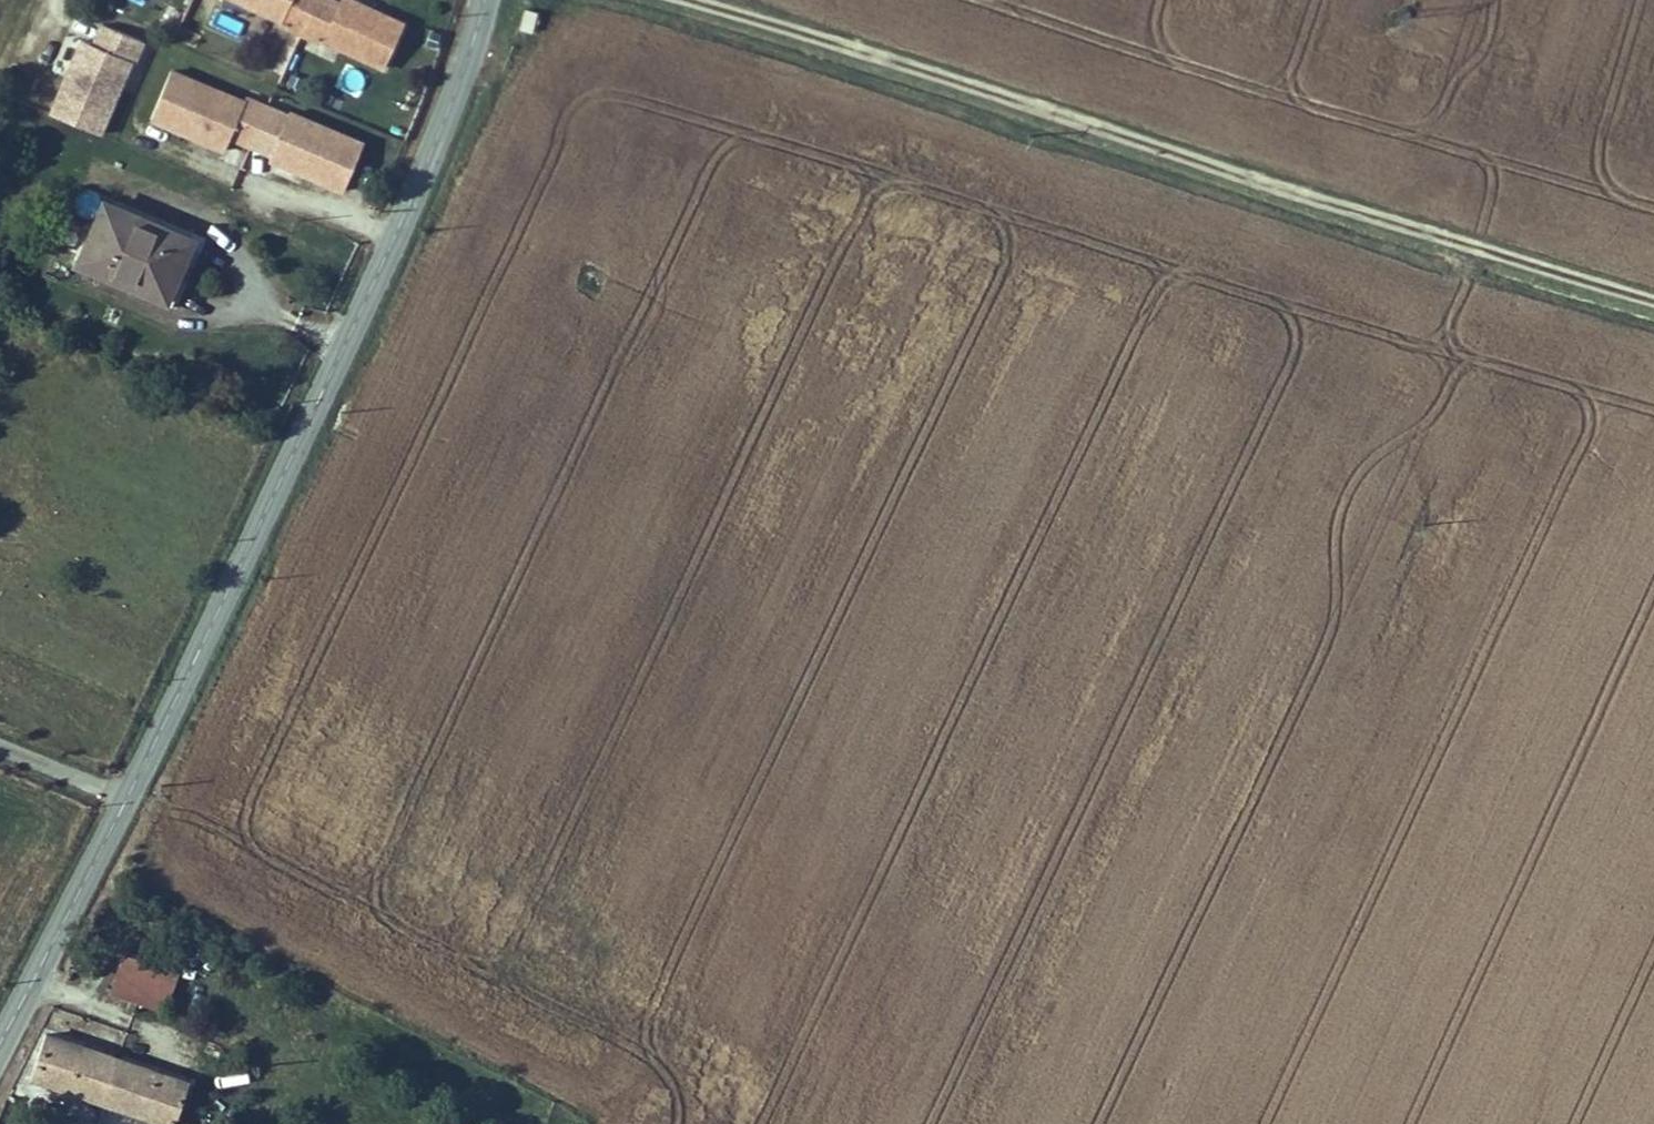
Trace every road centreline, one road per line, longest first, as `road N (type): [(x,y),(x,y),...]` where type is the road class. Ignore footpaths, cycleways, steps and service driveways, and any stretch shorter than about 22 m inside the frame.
road 1 (tertiary): [(484,0),(377,279),(0,1046)]
road 2 (track): [(698,0),(1653,289)]

